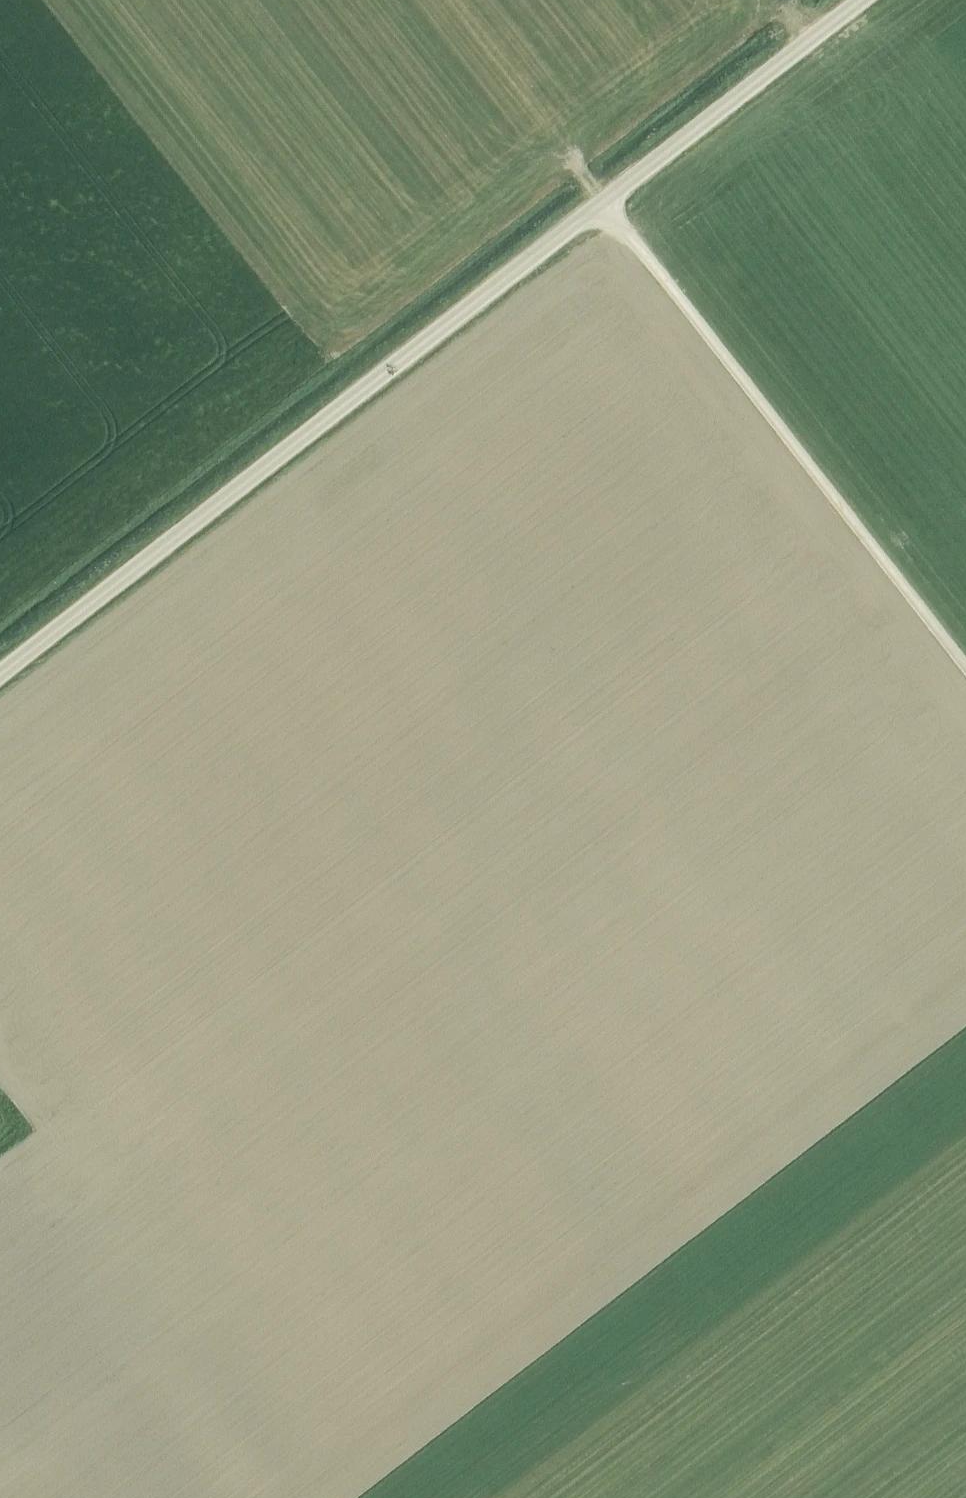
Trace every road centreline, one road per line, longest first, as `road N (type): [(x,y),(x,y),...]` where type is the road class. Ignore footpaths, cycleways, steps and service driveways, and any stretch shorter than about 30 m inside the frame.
road 1 (unclassified): [(0,664),(856,0)]

